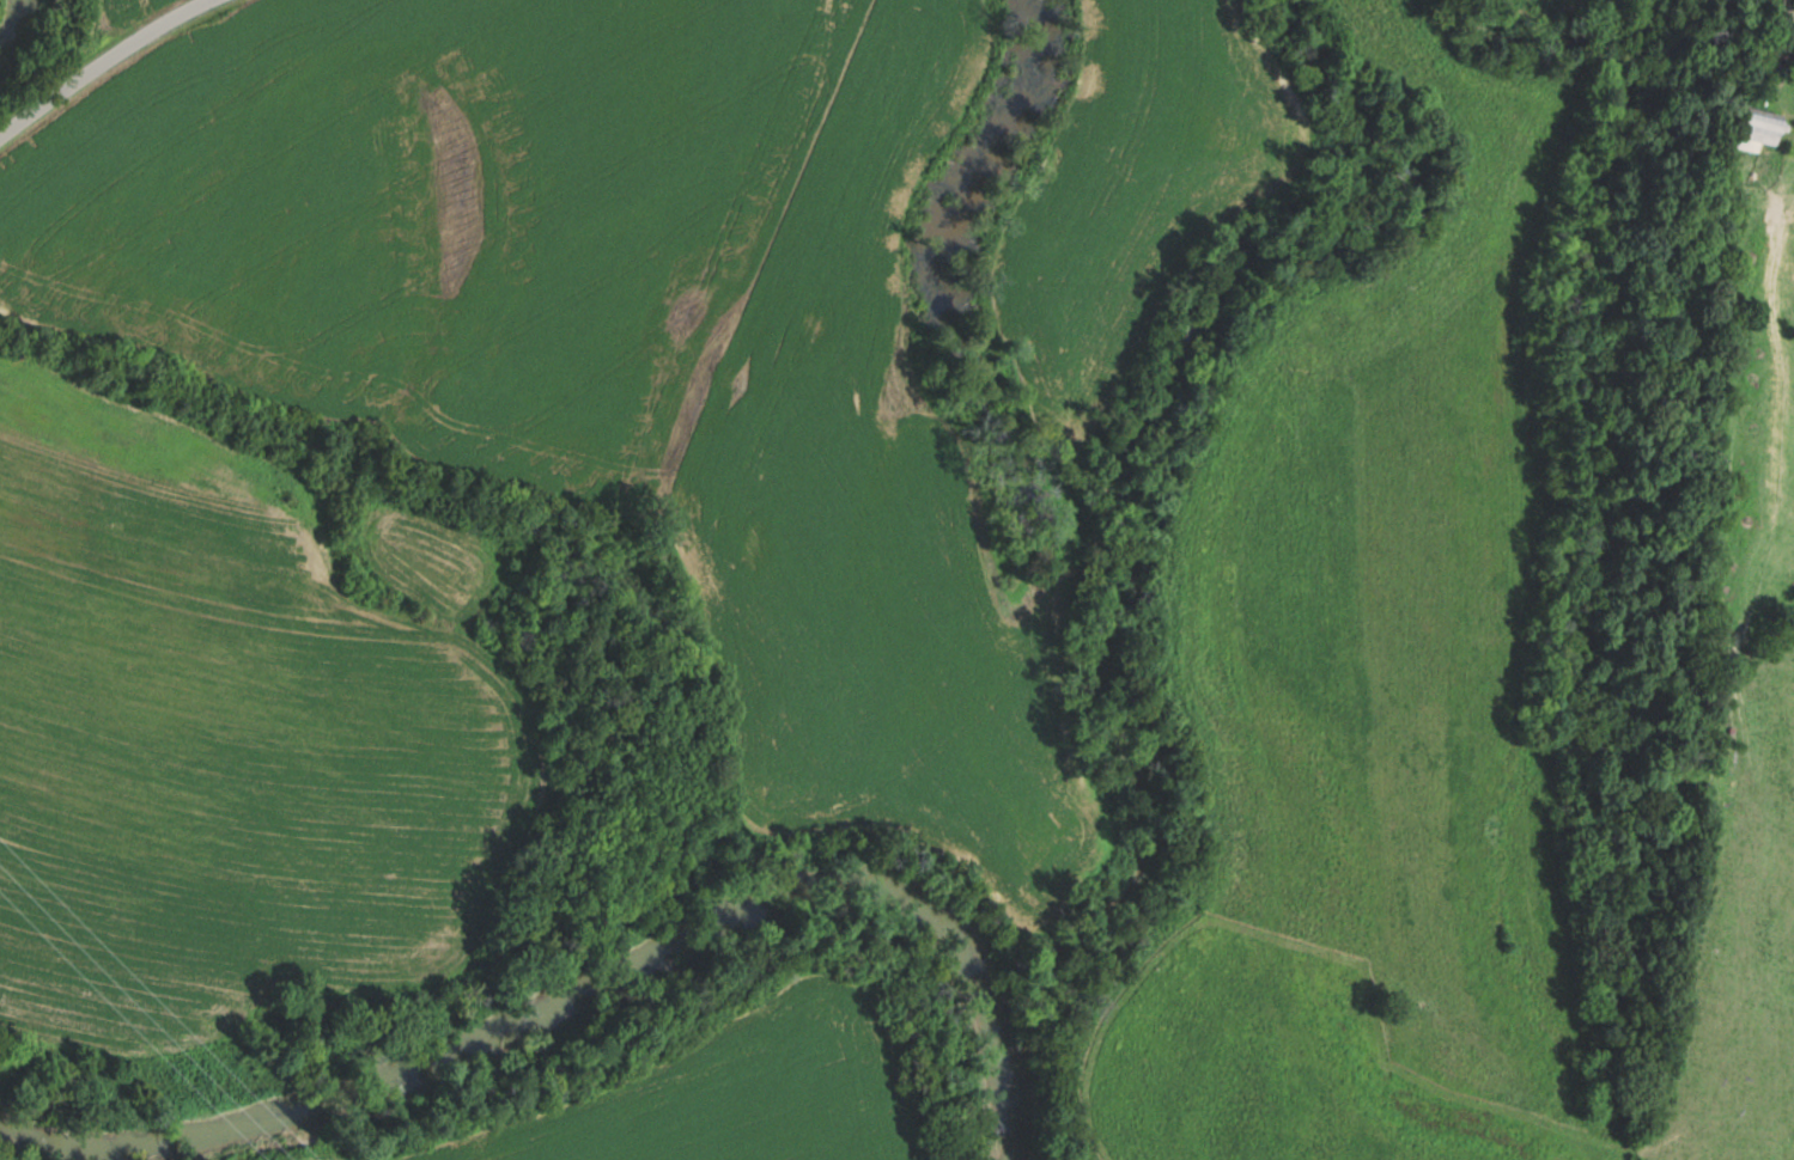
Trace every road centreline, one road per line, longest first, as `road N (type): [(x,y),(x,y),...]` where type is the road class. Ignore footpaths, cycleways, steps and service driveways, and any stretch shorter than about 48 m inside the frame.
road 1 (residential): [(0,134),(205,0)]

